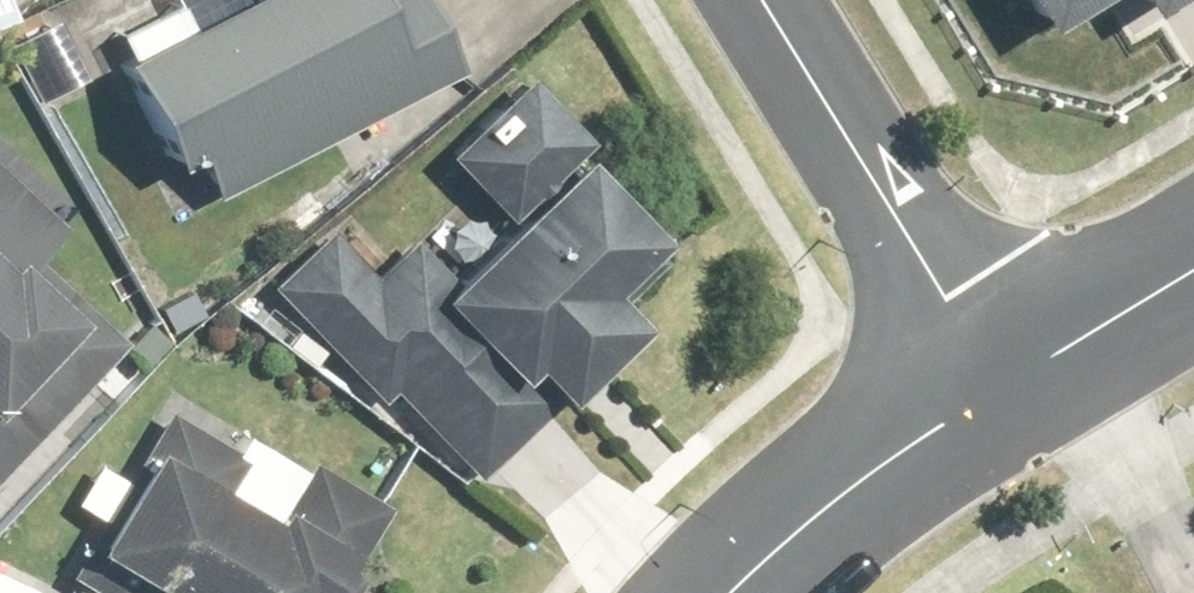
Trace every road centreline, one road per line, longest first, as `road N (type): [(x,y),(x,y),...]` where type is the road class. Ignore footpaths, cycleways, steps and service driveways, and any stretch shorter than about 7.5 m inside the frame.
road 1 (residential): [(994,385),(756,0)]
road 2 (tertiary): [(994,385),(790,524),(729,592)]
road 3 (tertiary): [(1193,264),(994,385)]

